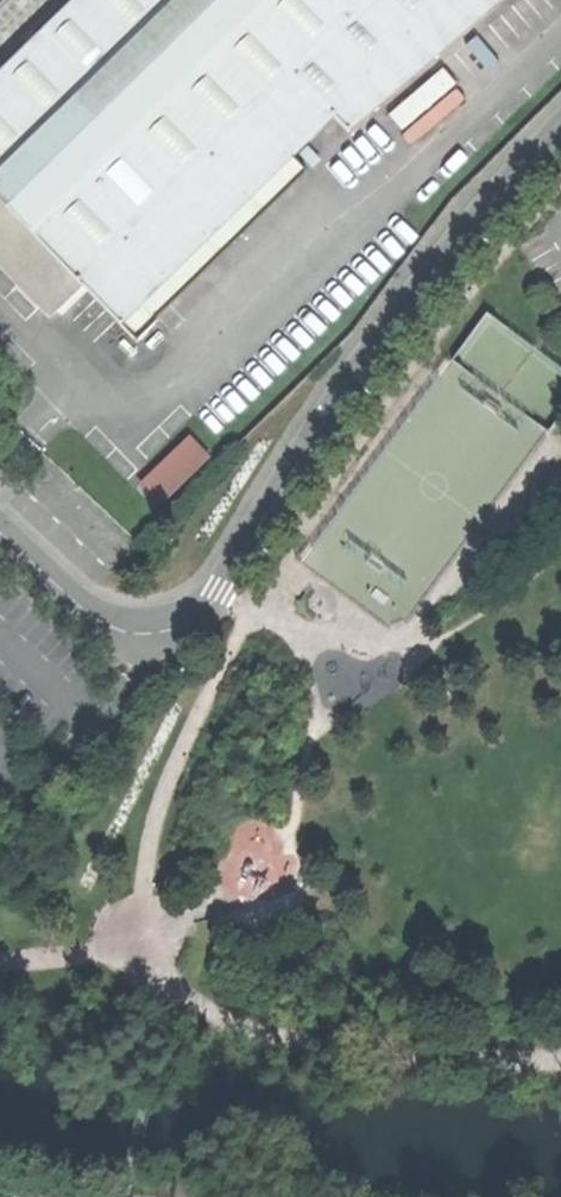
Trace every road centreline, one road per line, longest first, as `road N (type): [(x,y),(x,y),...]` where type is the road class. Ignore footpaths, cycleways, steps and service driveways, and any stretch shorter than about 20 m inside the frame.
road 1 (residential): [(0,536),(97,619),(137,634),(156,635),(207,613),(372,341),(460,232),(560,128)]

